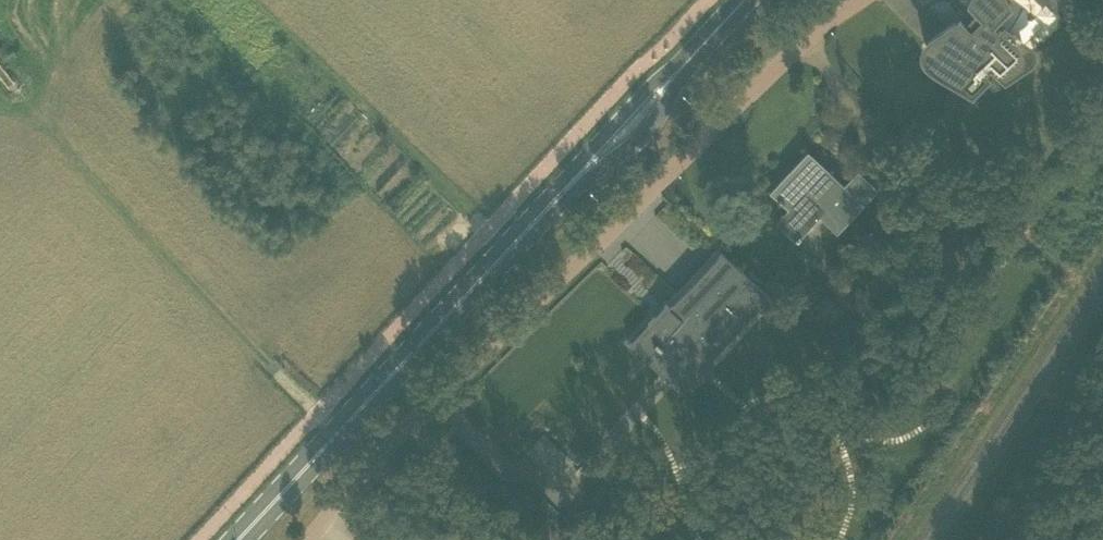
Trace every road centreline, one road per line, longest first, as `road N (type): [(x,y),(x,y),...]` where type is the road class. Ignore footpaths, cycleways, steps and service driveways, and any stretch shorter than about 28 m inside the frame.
road 1 (residential): [(311,539),(567,273),(787,59),(863,0)]
road 2 (secondary): [(238,539),(744,0)]
road 3 (track): [(339,433),(21,94)]

